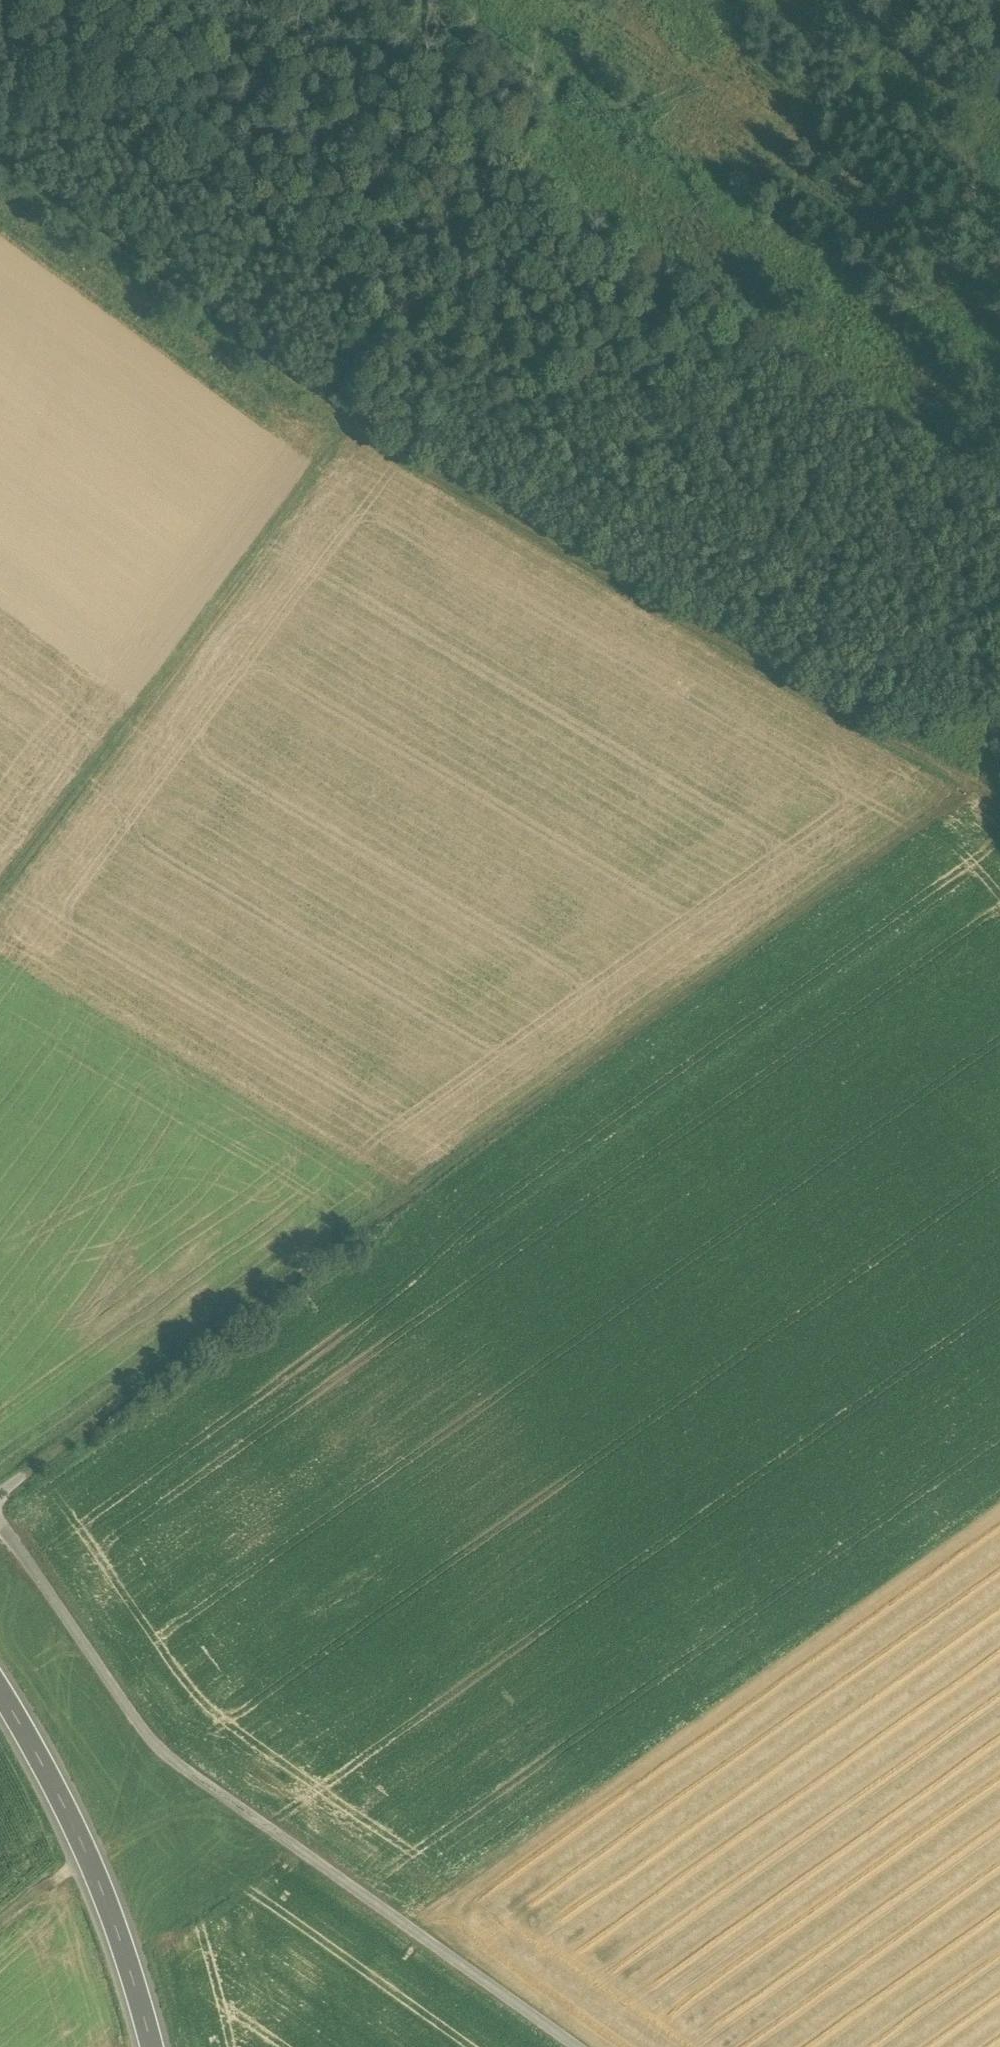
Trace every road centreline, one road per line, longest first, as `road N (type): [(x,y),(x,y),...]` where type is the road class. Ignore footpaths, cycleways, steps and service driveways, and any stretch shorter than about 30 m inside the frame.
road 1 (track): [(0,1494),(988,784)]
road 2 (track): [(0,1523),(157,1748),(573,2046)]
road 3 (track): [(0,916),(354,438)]
road 4 (tertiary): [(153,2046),(89,1856),(0,1693)]

